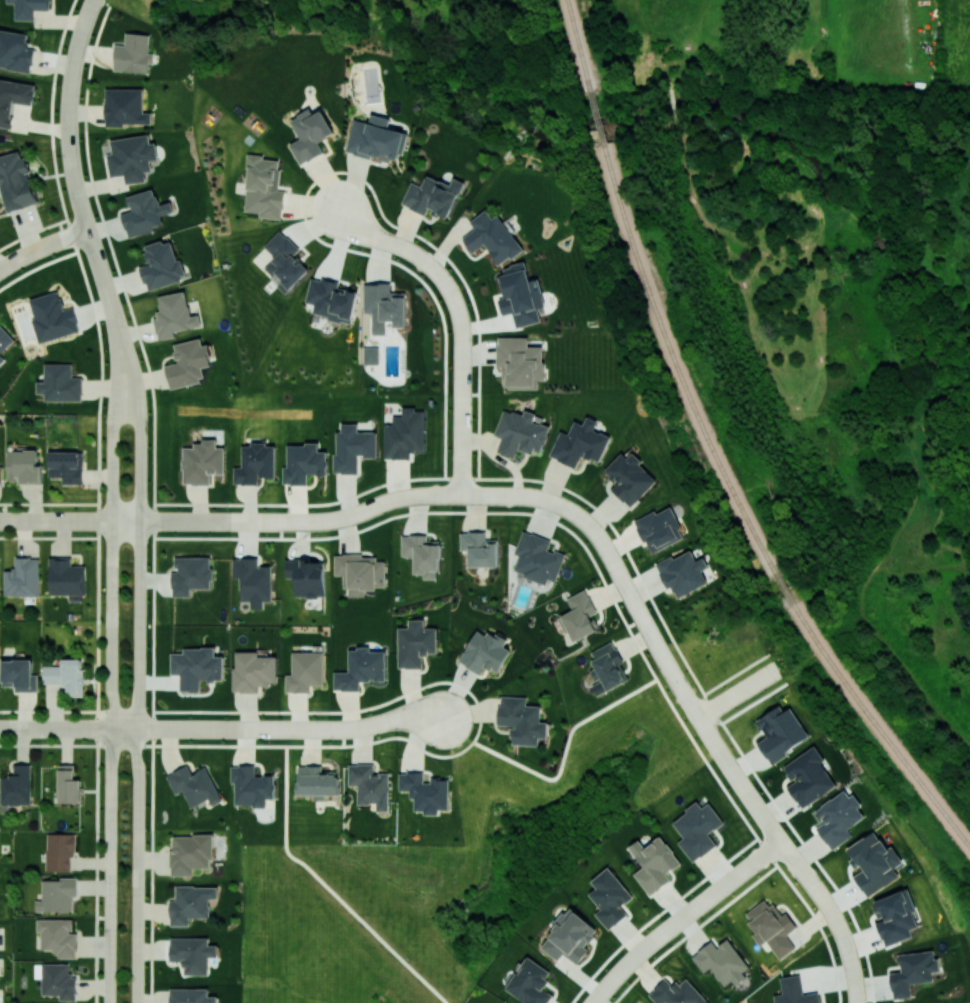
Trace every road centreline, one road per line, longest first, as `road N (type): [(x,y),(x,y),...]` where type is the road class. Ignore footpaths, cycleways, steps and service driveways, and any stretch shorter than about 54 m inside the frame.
road 1 (residential): [(113,521),(313,523),(348,518),(417,489),(529,493),(577,512)]
road 2 (residential): [(343,205),(435,267),(456,298),(460,490)]
road 3 (residential): [(113,414),(110,728)]
road 4 (residential): [(138,727),(138,414)]
road 5 (residential): [(720,752),(838,924),(855,1002)]
road 6 (residential): [(136,1002),(138,727)]
road 7 (residential): [(110,728),(109,1002)]
road 8 (residential): [(593,1002),(648,945),(778,842)]
road 9 (residential): [(113,310),(68,131)]
road 10 (residential): [(289,728),(443,718)]
road 11 (residential): [(138,727),(283,728)]
road 12 (residential): [(0,728),(138,727)]
road 13 (residential): [(68,131),(74,56),(94,0)]
road 14 (residential): [(577,512),(594,527),(644,620)]

